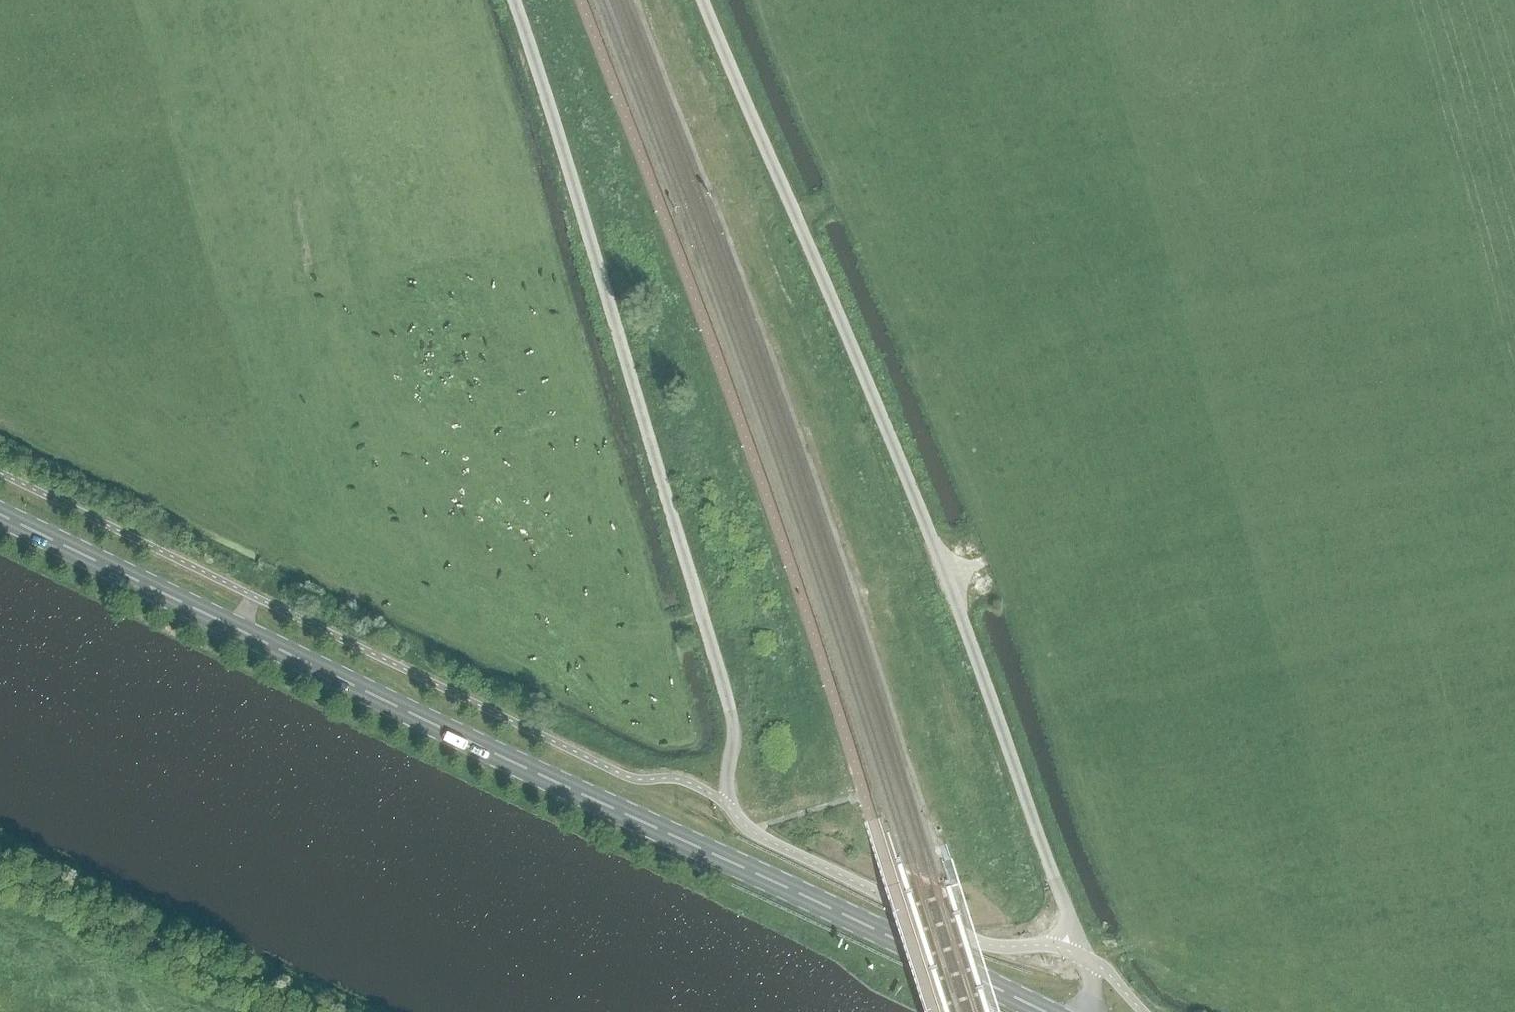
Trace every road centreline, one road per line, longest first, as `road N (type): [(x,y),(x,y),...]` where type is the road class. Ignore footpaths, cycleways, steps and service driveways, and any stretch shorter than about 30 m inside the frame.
road 1 (primary): [(1044,1011),(0,515)]

